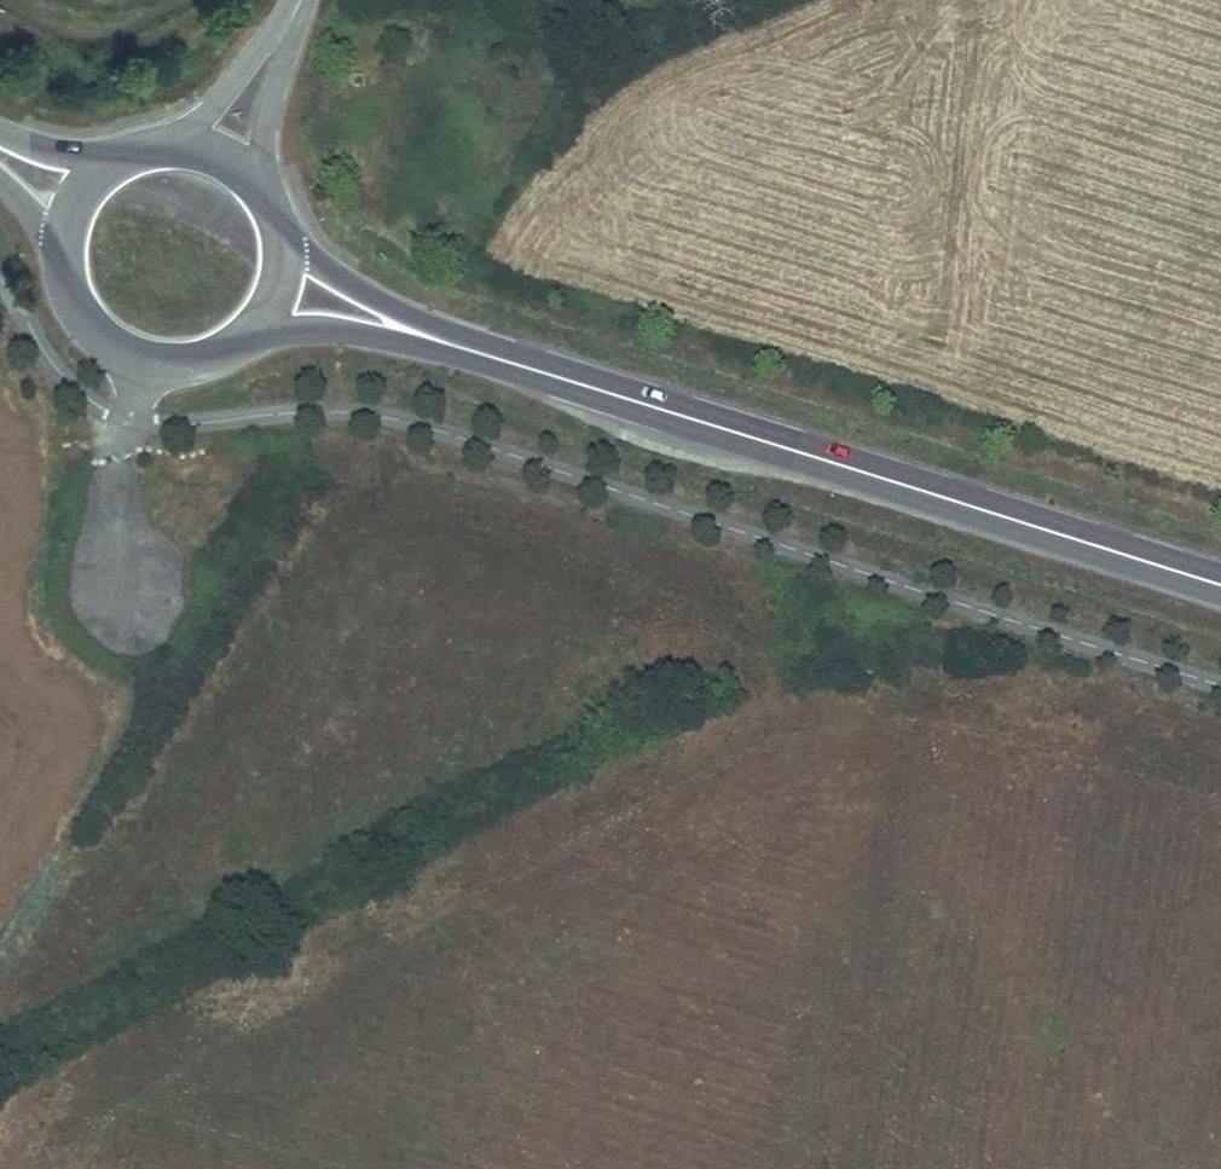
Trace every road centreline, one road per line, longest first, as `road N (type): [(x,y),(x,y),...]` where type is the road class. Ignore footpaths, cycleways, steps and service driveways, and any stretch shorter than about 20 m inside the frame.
road 1 (secondary): [(444,341),(1220,581)]
road 2 (secondary): [(68,269),(96,328),(152,360),(188,363),(252,336)]
road 3 (secondary): [(444,341),(309,257),(287,224)]
road 4 (secondary): [(252,336),(331,329),(444,341)]
road 5 (unclassified): [(299,2),(179,140)]
road 6 (unclassified): [(264,179),(264,143),(299,2)]
road 7 (secondary): [(121,156),(88,185),(69,225),(68,269)]
road 8 (secondary): [(121,156),(76,155),(0,134)]
road 9 (secondary): [(252,336),(285,285),(287,224)]

